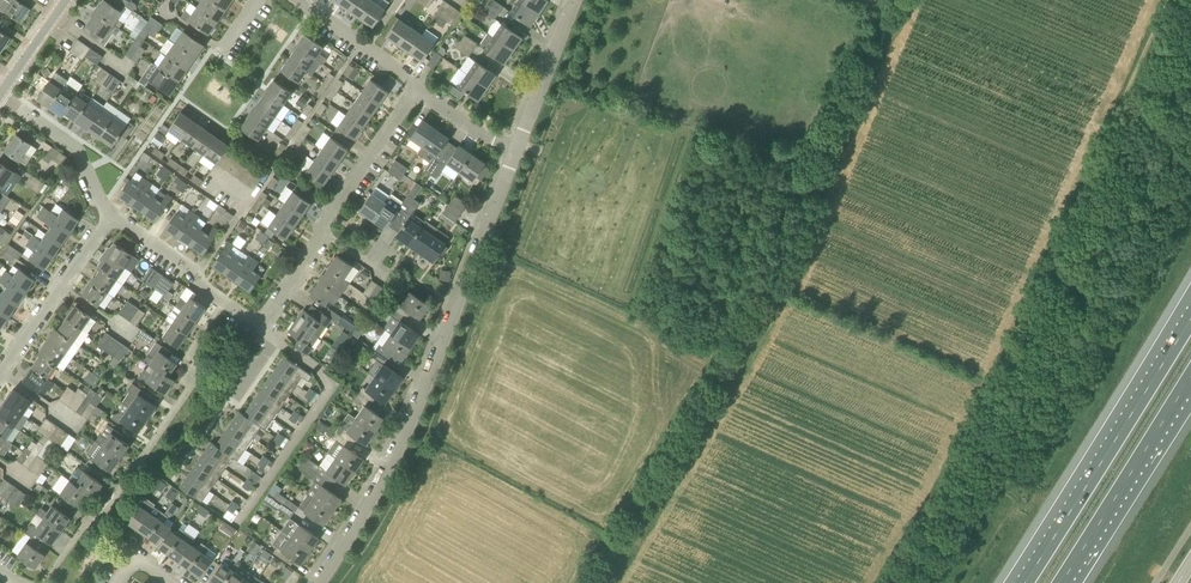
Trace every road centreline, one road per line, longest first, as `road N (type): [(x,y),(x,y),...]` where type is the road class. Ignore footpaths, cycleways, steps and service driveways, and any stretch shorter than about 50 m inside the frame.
road 1 (residential): [(316,582),(404,435),(517,149)]
road 2 (motorway): [(1190,318),(1022,582)]
road 3 (residential): [(263,329),(319,255),(328,221),(419,88)]
road 4 (motorway): [(1060,582),(1190,376)]
road 5 (residential): [(242,519),(325,401),(323,380),(274,339)]
road 6 (residential): [(0,376),(113,211)]
road 7 (residential): [(263,329),(113,211)]
road 8 (residential): [(113,211),(85,151),(0,90)]
road 9 (residential): [(517,149),(575,0)]
road 10 (residential): [(419,88),(298,0)]

